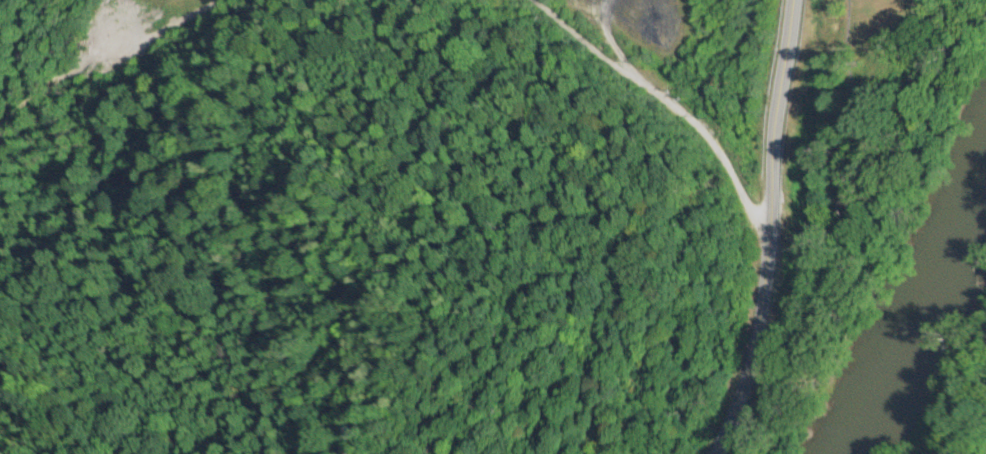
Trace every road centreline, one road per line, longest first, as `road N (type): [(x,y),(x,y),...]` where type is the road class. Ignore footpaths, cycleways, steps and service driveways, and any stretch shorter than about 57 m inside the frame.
road 1 (secondary): [(703,453),(732,404),(755,332),(793,0)]

